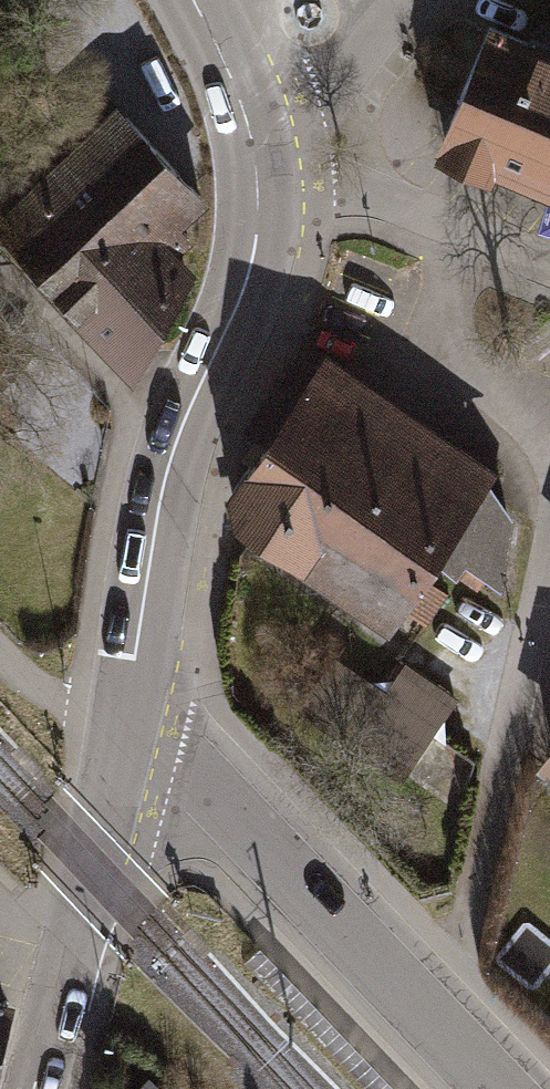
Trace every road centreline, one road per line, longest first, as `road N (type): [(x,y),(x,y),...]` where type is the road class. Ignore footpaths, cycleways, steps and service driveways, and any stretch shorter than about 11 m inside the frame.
road 1 (tertiary): [(125,713),(154,522),(171,458),(252,265),(258,191)]
road 2 (tertiary): [(492,1088),(125,713)]
road 3 (tertiary): [(35,1088),(125,713)]
road 4 (residential): [(258,191),(376,205),(549,272)]
road 5 (residential): [(249,129),(320,90),(405,0)]
road 6 (tertiary): [(249,129),(195,0)]

